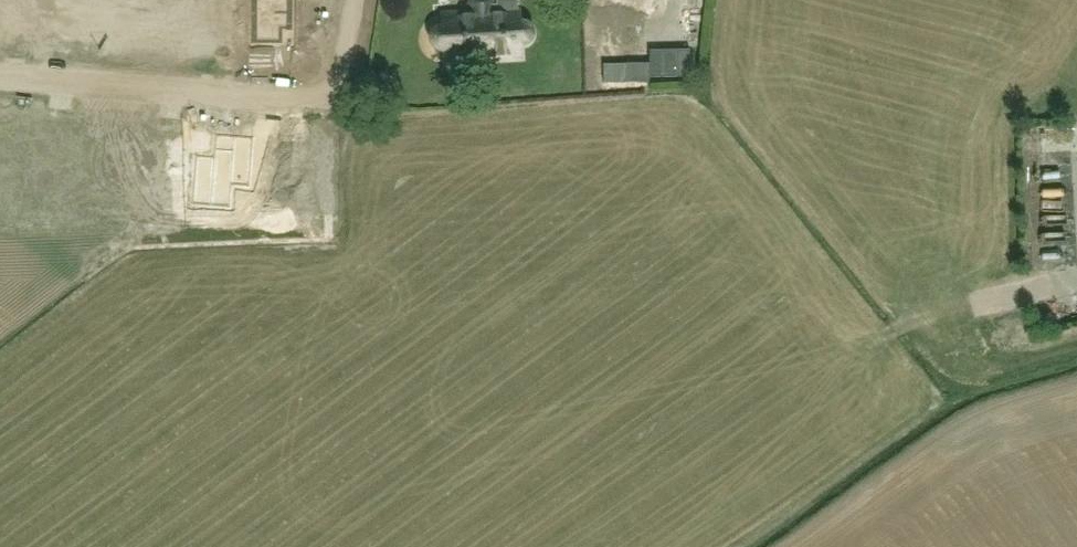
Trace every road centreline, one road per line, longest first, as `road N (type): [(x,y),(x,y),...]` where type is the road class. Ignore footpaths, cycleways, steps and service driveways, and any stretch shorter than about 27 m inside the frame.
road 1 (residential): [(354,0),(334,99),(0,72)]
road 2 (residential): [(907,546),(965,528),(1076,529)]

